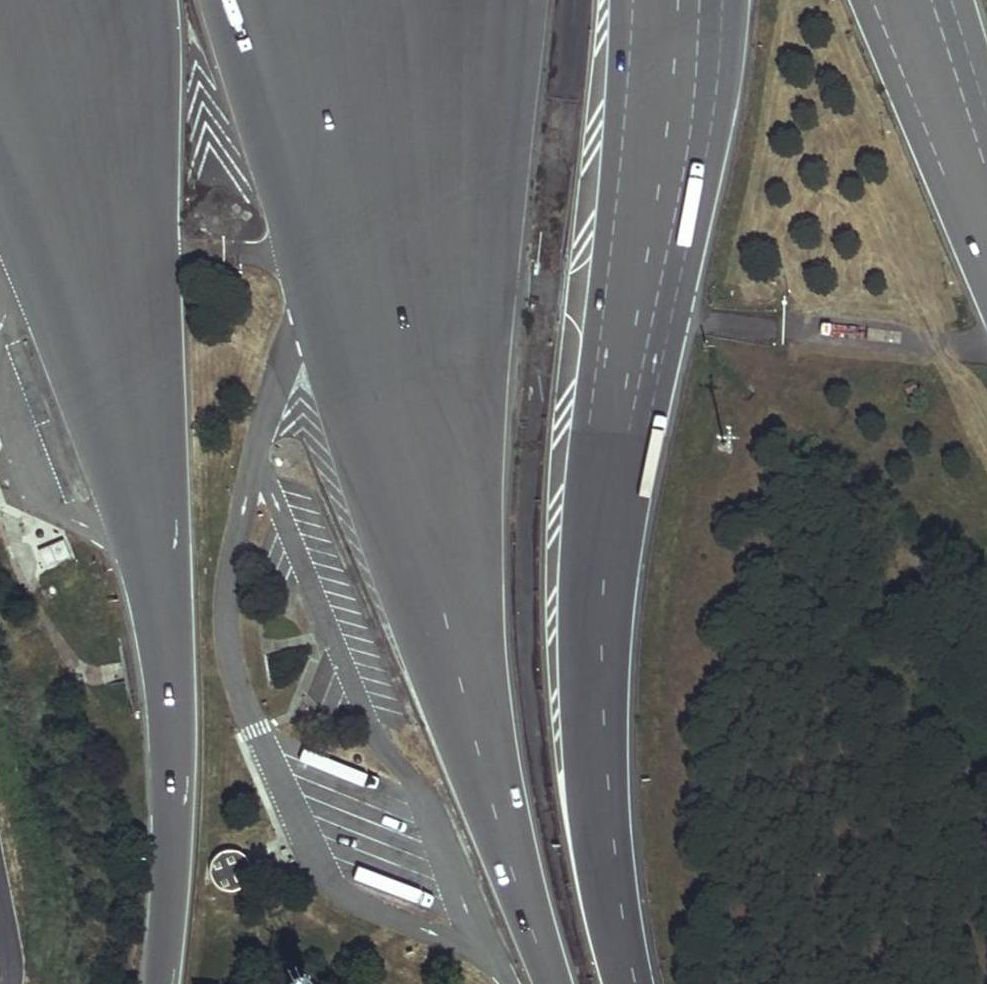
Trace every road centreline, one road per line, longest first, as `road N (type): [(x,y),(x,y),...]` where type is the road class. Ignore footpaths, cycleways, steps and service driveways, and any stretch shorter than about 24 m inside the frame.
road 1 (motorway): [(631,983),(606,866),(592,706),(600,561),(667,182),(689,0)]
road 2 (motorway): [(406,151),(428,475),(447,609),(474,736),(554,983)]
road 3 (motorway): [(73,142),(153,562)]
road 4 (motorway): [(153,562),(165,662),(169,843),(158,983)]
road 5 (motorway): [(406,151),(278,362),(259,436)]
road 6 (motorway): [(73,142),(0,331)]
road 7 (motorway): [(986,191),(921,0)]
road 8 (motorway): [(390,0),(406,151)]
road 9 (motorway): [(38,0),(73,142)]

